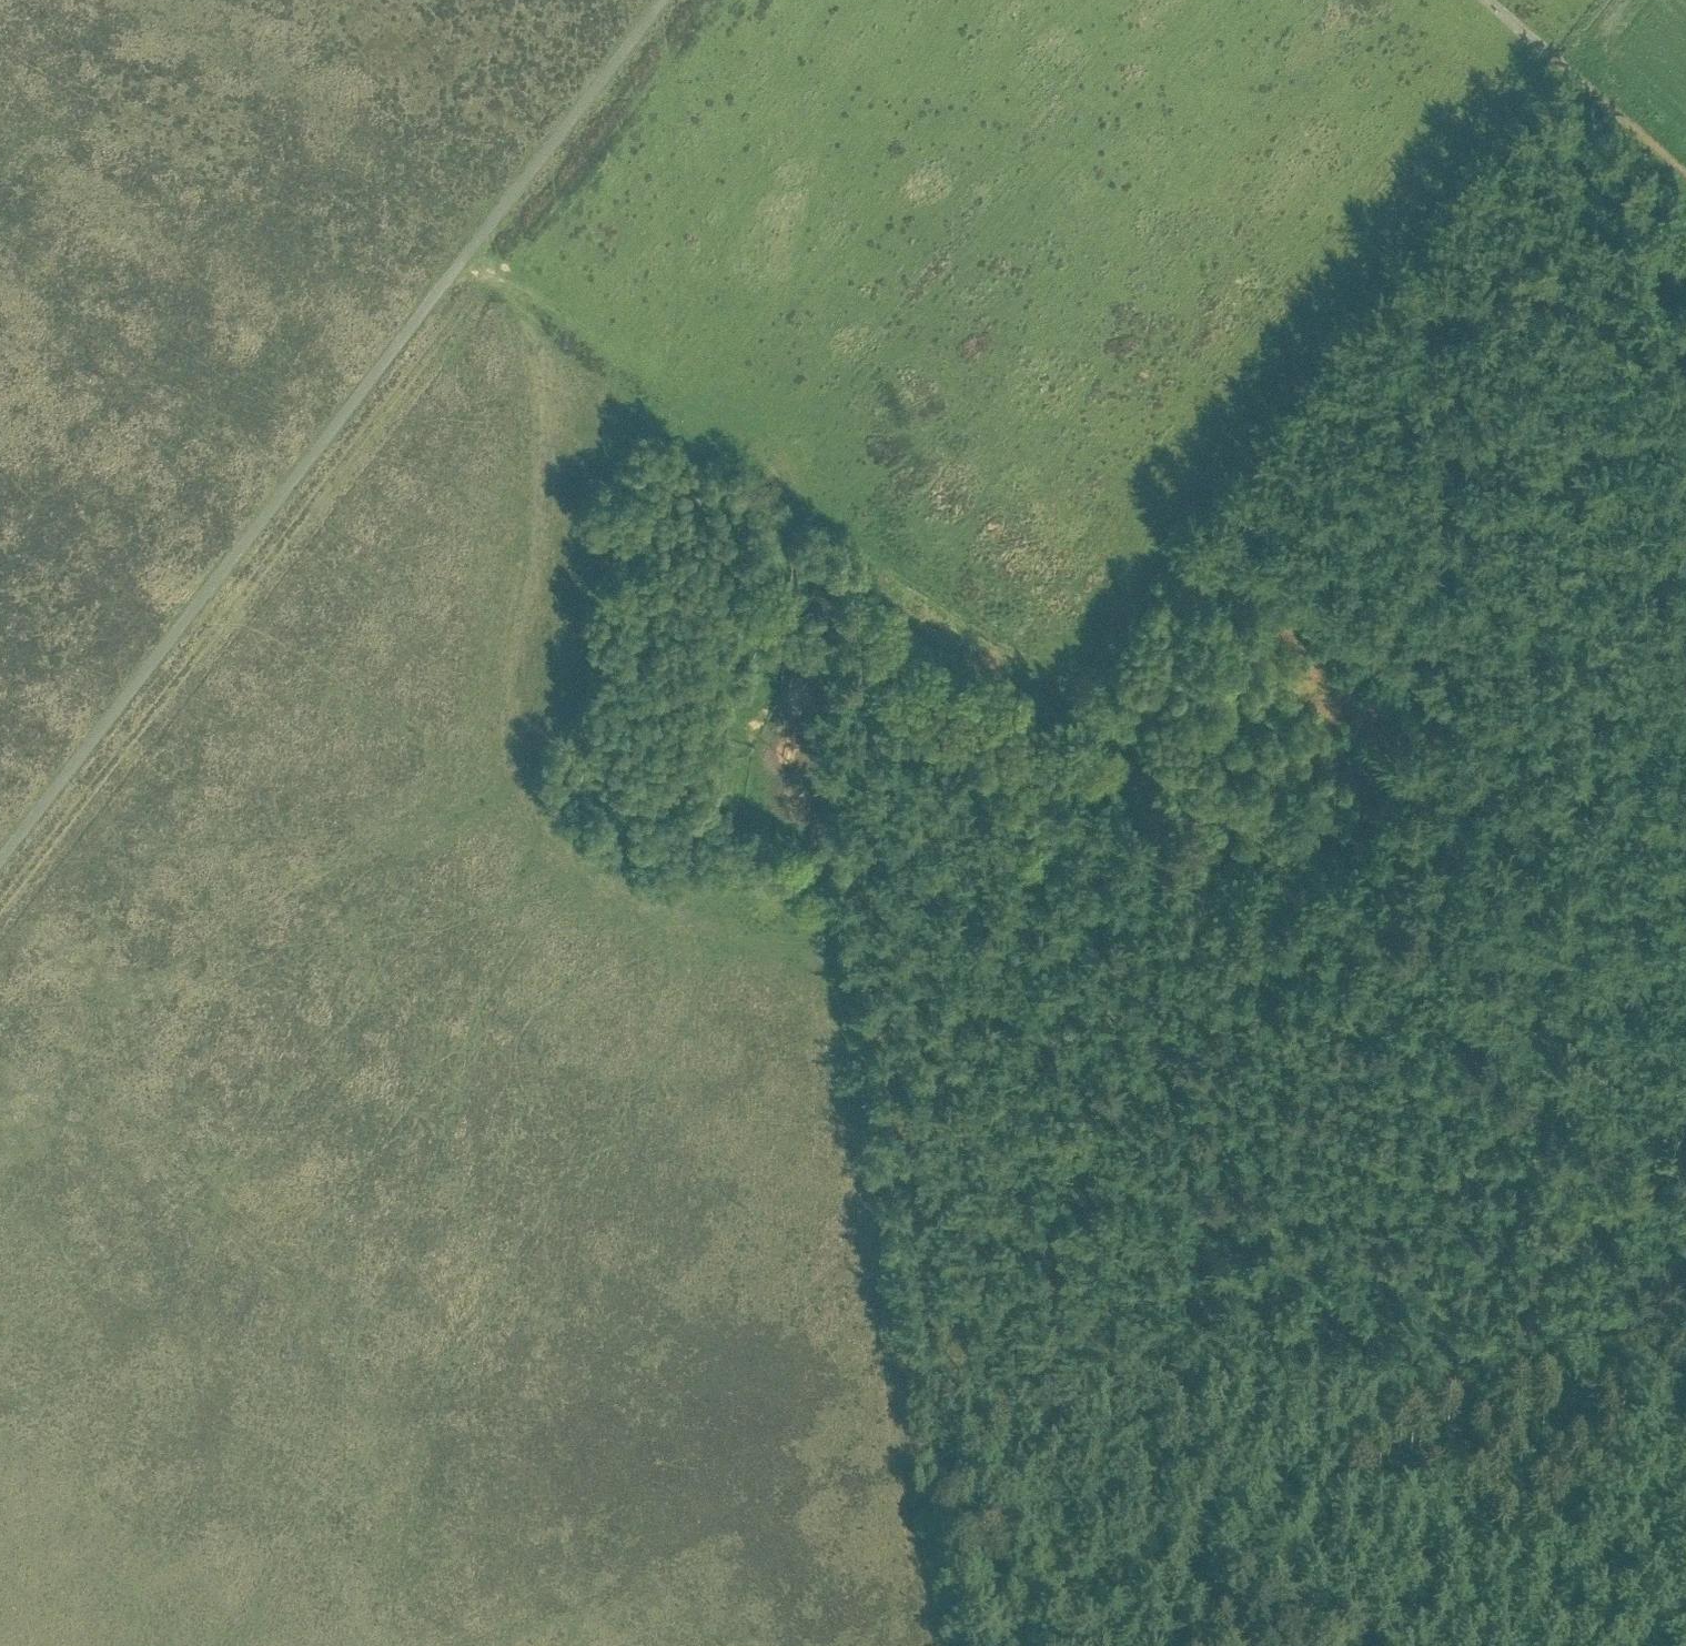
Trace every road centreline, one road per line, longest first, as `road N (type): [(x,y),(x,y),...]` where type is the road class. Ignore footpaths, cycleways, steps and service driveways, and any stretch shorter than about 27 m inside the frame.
road 1 (track): [(1685,173),(1491,0)]

